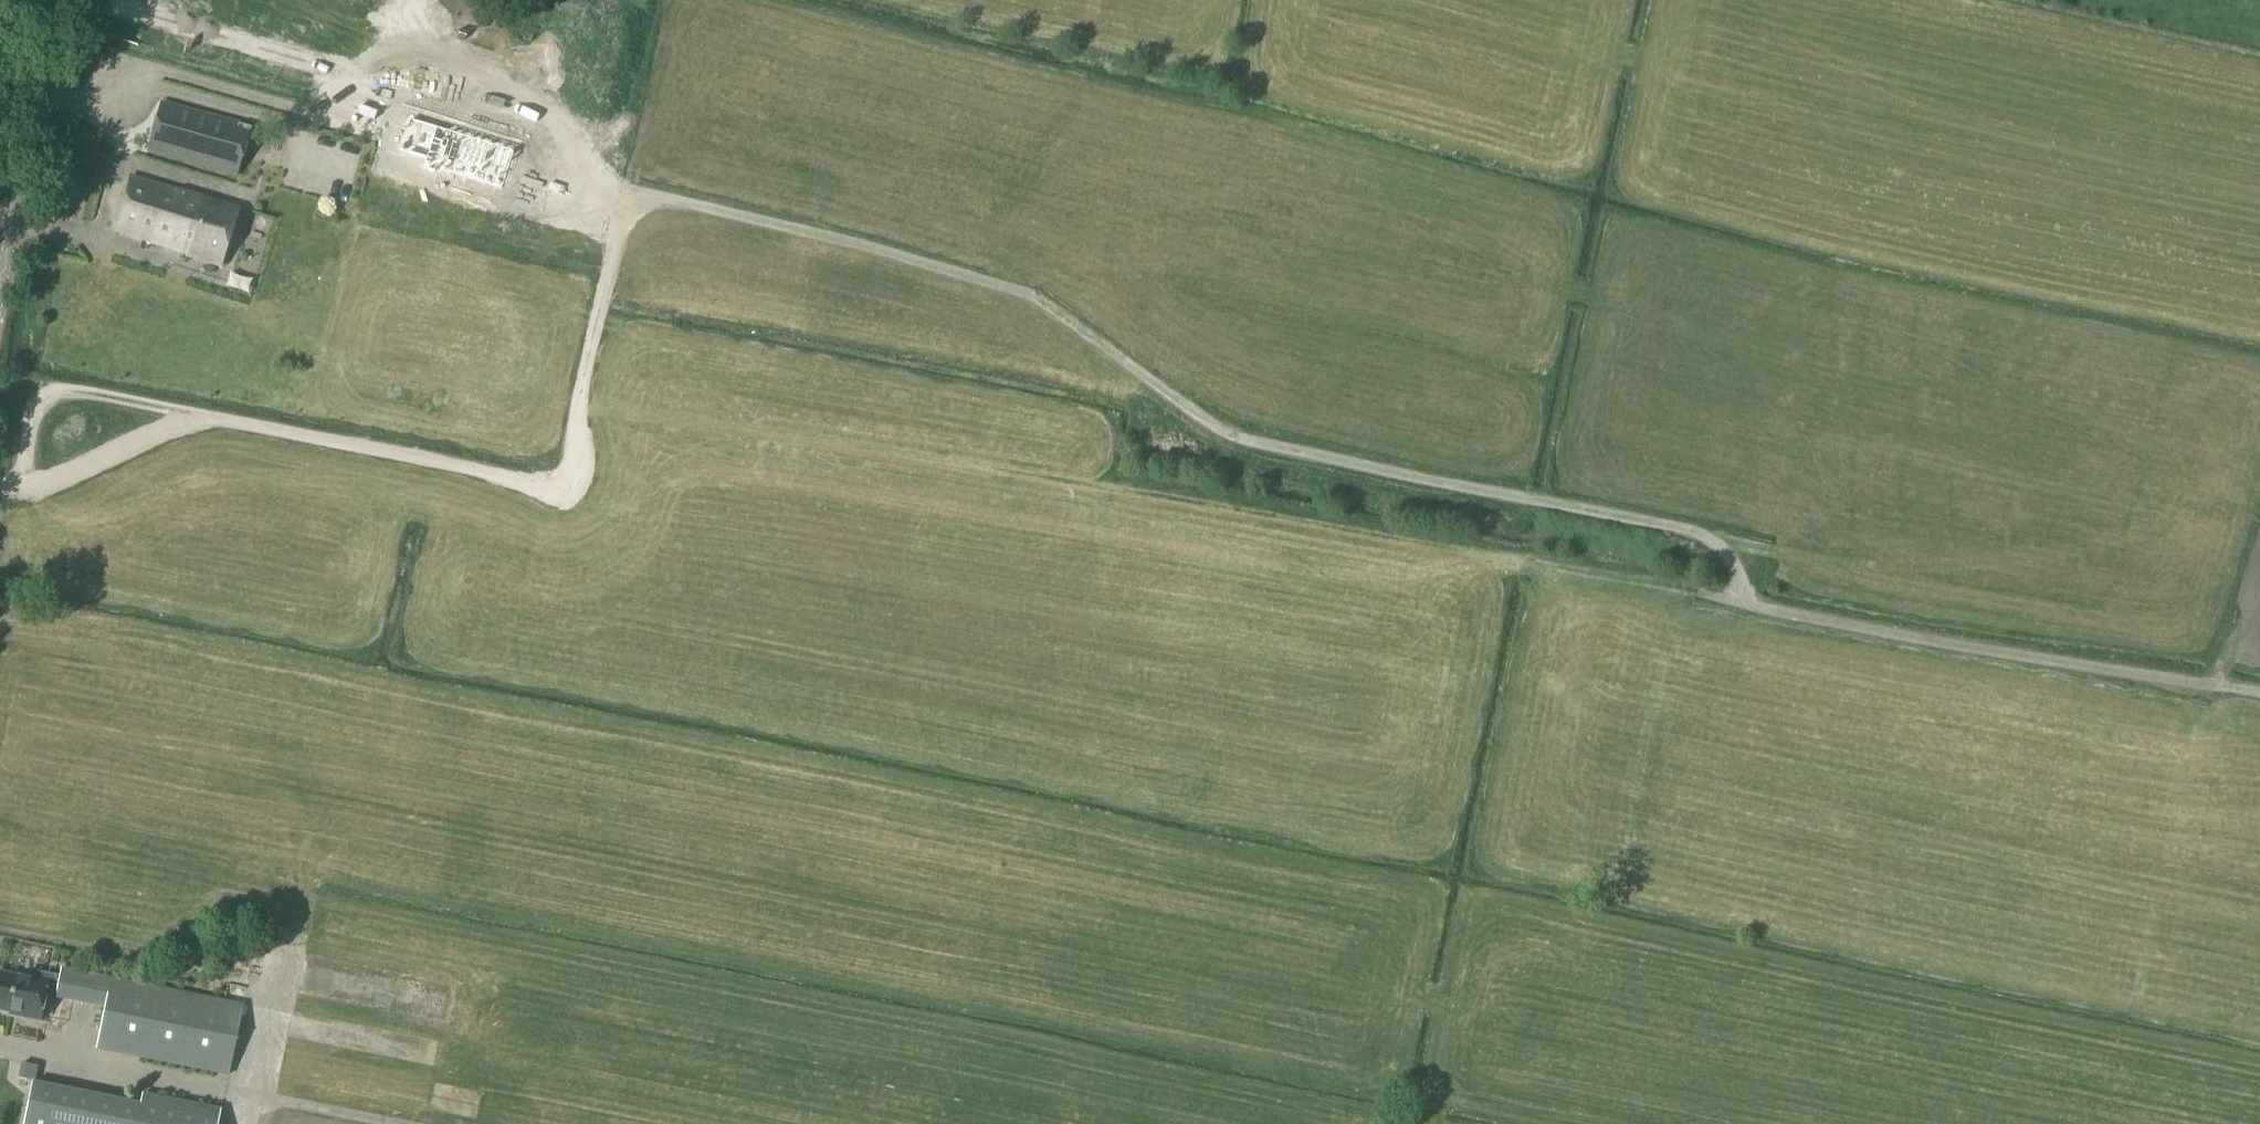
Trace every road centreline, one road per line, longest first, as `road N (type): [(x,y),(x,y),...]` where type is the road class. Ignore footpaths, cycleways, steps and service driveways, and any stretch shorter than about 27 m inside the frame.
road 1 (tertiary): [(0,288),(61,0)]

